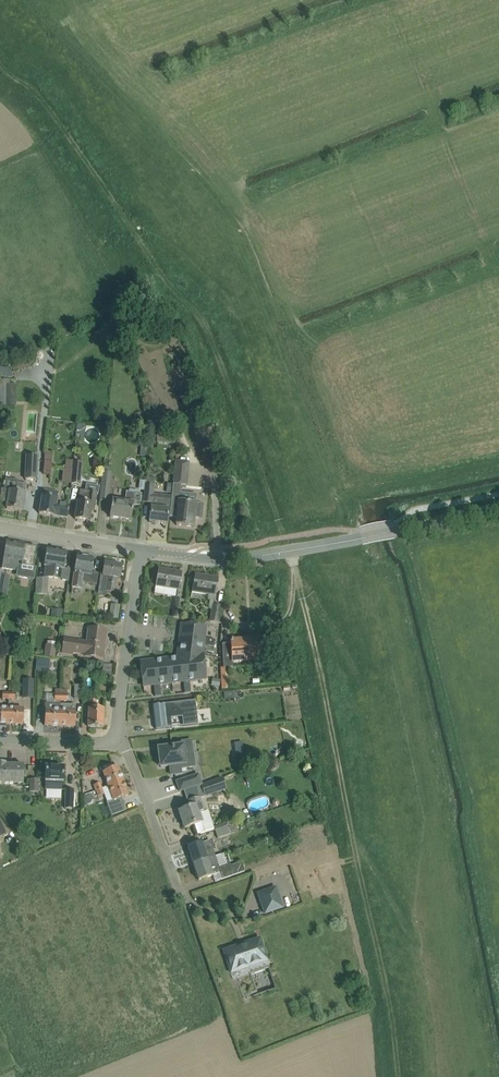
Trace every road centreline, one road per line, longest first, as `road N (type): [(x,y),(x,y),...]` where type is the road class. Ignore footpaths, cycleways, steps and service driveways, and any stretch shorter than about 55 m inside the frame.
road 1 (track): [(290,551),(209,331),(42,97),(0,61)]
road 2 (track): [(296,574),(399,1076)]
road 3 (tertiary): [(144,549),(246,557),(498,510)]
road 4 (residential): [(183,898),(121,740)]
road 5 (tertiary): [(0,525),(144,549)]
road 6 (residential): [(121,740),(0,740)]

